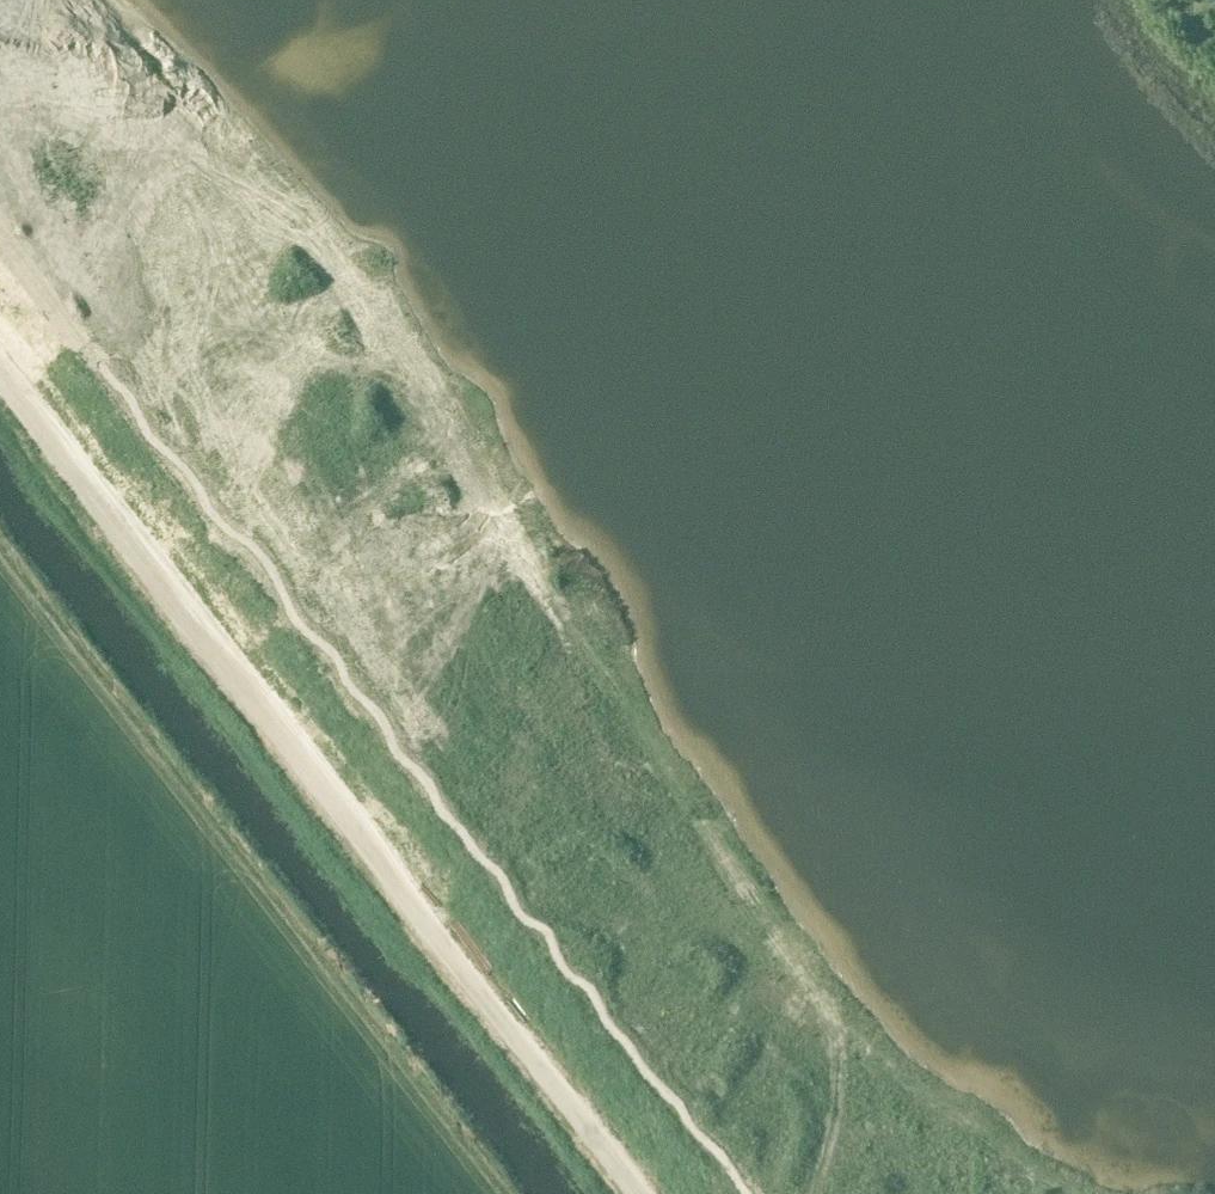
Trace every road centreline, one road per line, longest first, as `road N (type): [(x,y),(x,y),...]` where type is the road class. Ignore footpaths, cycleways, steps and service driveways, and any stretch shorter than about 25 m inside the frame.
road 1 (track): [(642,1193),(0,383)]

